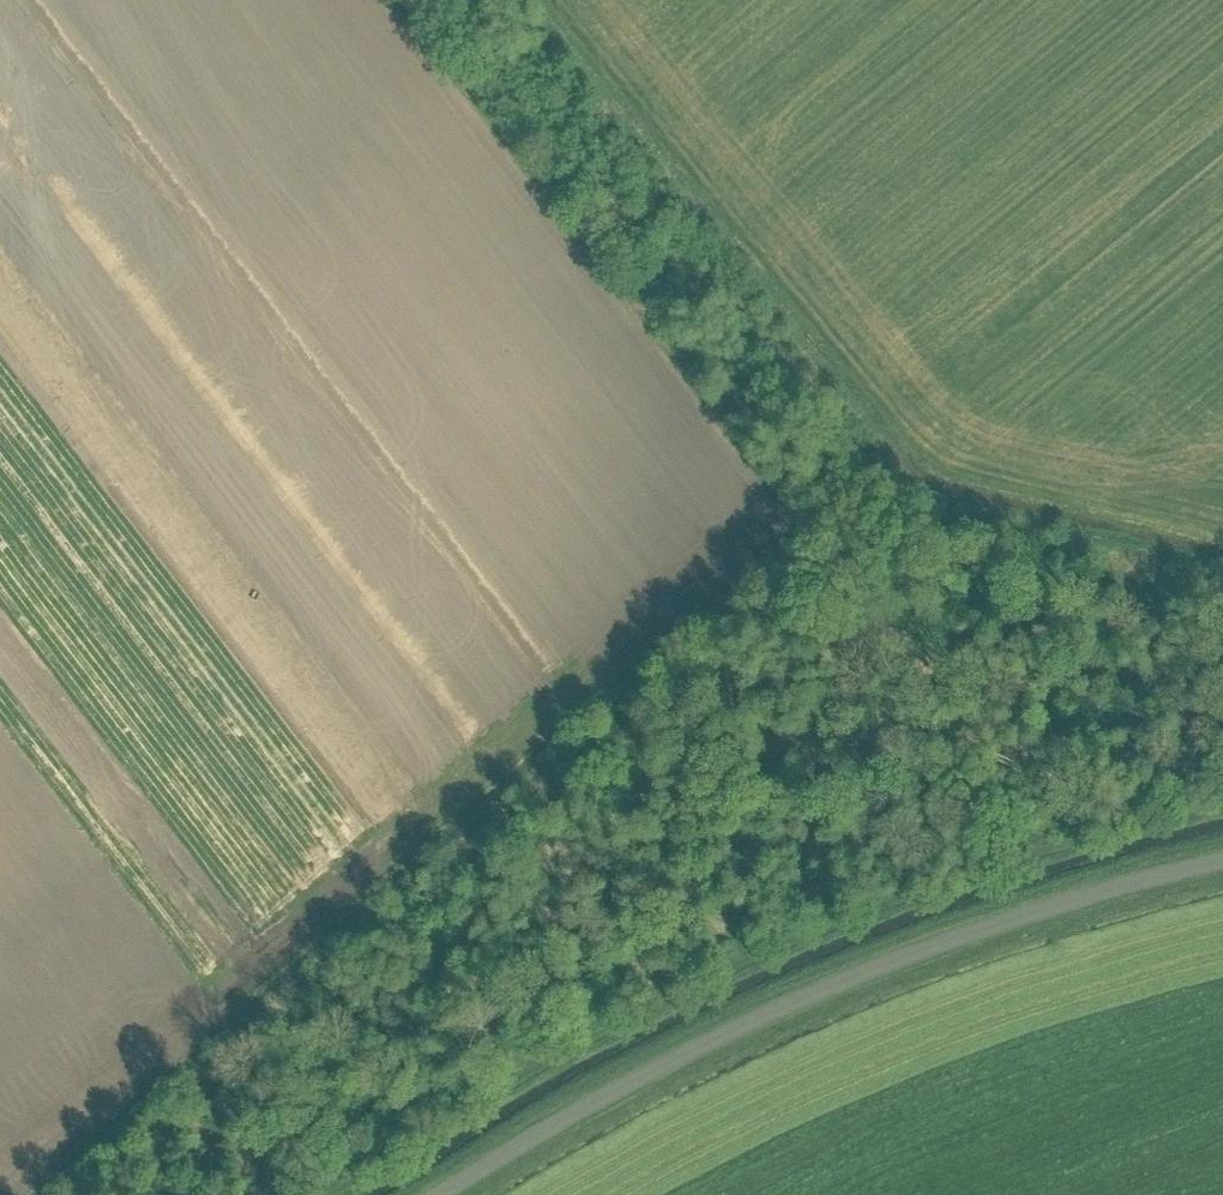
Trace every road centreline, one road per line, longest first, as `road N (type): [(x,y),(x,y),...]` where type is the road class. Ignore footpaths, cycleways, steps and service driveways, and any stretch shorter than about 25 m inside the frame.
road 1 (unclassified): [(438,1194),(756,1018),(946,941),(1222,859)]

